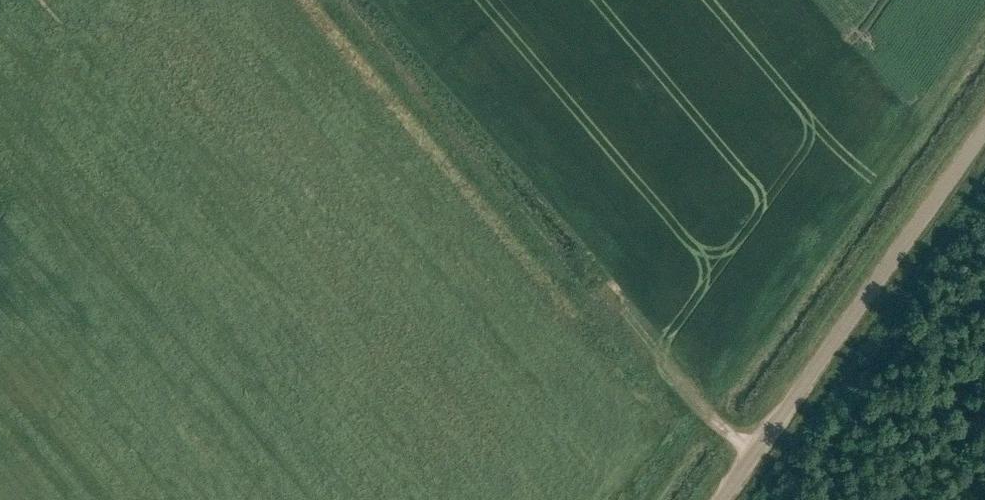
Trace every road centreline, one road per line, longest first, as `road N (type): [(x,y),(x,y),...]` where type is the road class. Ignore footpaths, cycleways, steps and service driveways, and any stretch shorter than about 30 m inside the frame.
road 1 (unclassified): [(722,499),(984,132)]

